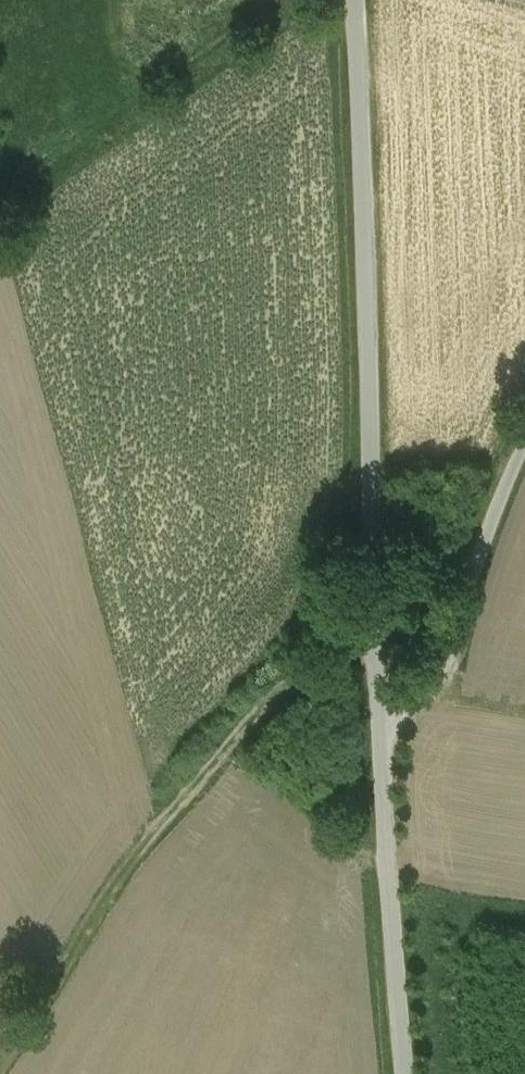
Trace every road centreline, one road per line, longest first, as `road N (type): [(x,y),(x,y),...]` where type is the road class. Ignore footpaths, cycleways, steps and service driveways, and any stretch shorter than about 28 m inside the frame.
road 1 (unclassified): [(386,726),(370,622),(377,414),(364,0)]
road 2 (track): [(370,622),(265,706),(147,843),(0,1062)]
road 3 (unclassified): [(410,1073),(386,726)]
road 4 (unclassified): [(386,726),(442,680),(524,453)]
road 5 (track): [(291,0),(53,169)]

